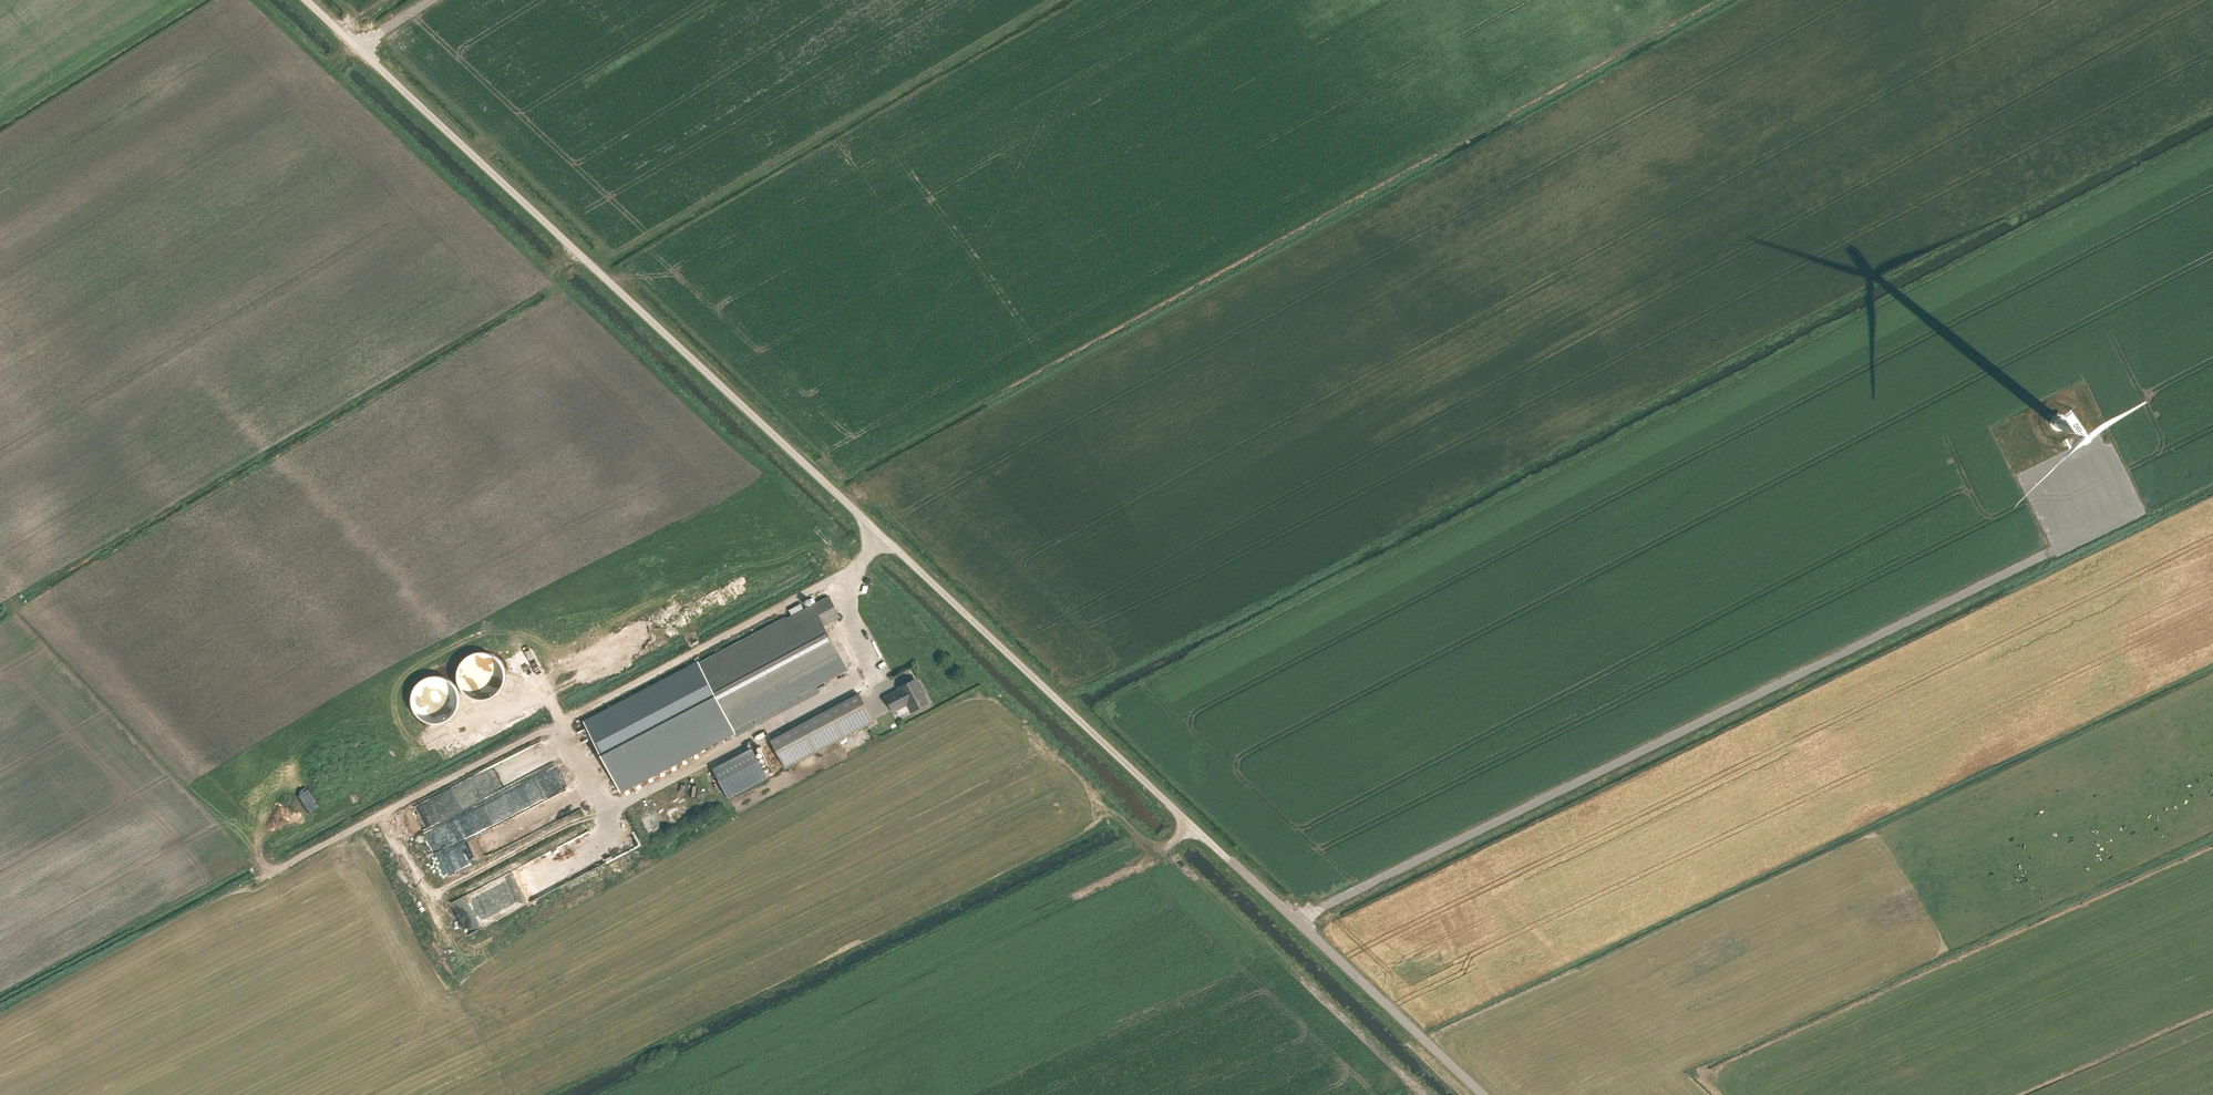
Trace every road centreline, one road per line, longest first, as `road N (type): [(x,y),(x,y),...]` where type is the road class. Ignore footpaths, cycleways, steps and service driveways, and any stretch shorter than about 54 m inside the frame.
road 1 (unclassified): [(1484,1094),(305,0)]

